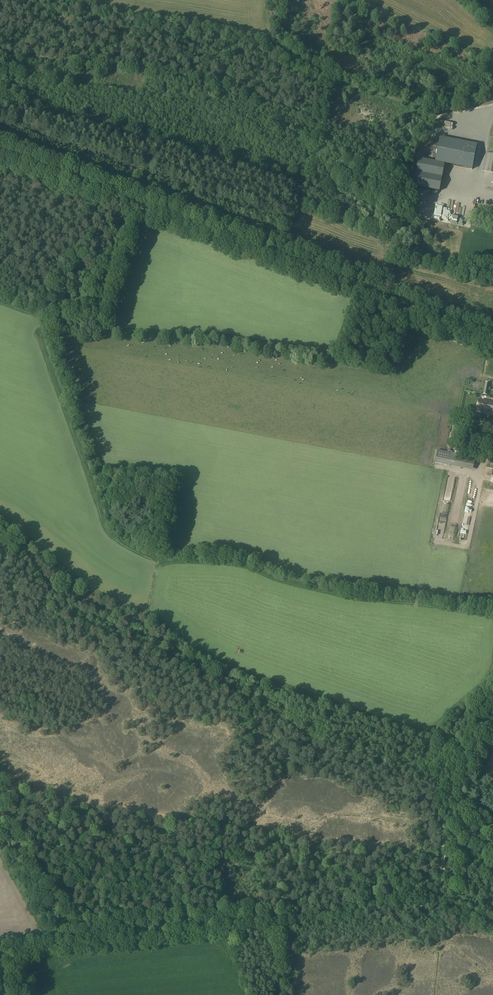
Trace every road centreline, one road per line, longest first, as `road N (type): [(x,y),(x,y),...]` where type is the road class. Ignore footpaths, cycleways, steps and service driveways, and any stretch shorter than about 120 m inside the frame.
road 1 (track): [(492,689),(448,790),(437,904),(0,942)]
road 2 (track): [(0,152),(492,338)]

